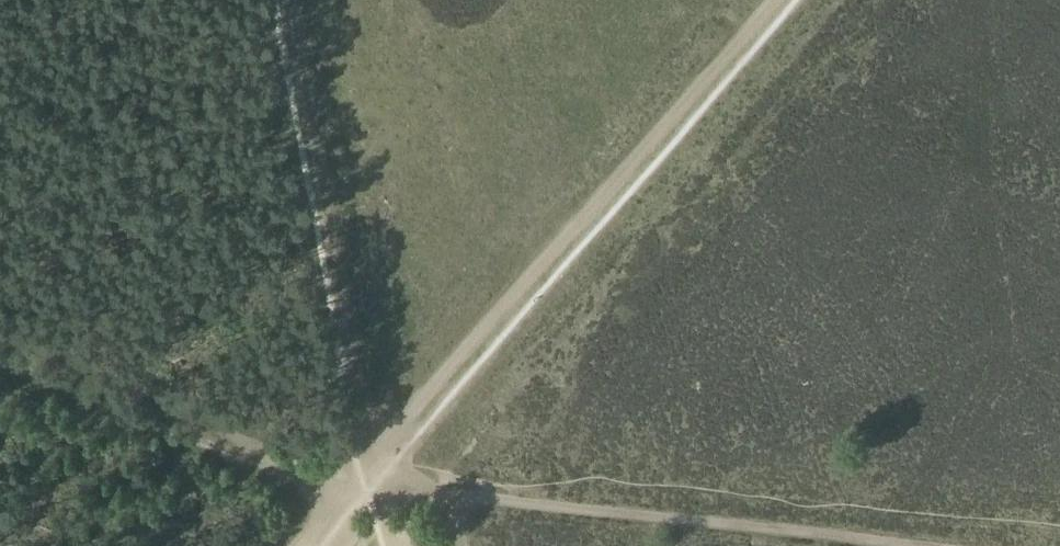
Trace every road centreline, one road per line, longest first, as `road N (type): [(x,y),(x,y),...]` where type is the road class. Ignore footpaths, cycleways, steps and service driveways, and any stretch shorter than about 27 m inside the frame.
road 1 (track): [(769,0),(346,488)]
road 2 (track): [(291,0),(388,486)]
road 3 (track): [(904,545),(457,497)]
road 4 (track): [(346,488),(251,464),(0,360)]

